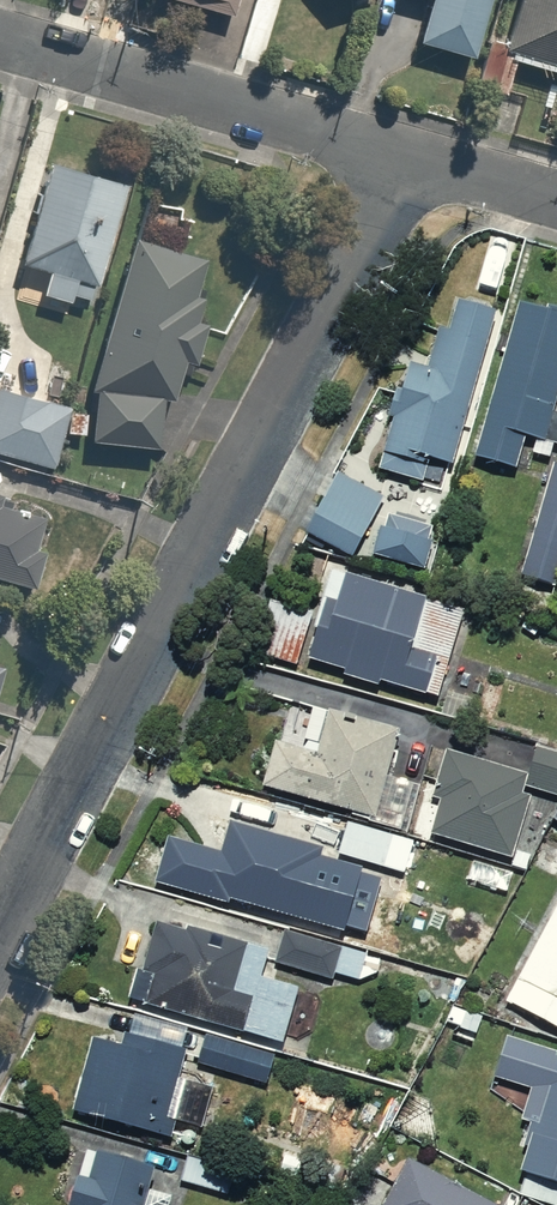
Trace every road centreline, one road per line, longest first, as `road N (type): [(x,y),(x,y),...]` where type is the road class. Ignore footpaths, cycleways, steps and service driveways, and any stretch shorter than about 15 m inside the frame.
road 1 (residential): [(0,912),(121,678),(413,163)]
road 2 (residential): [(413,163),(0,43)]
road 3 (residential): [(556,204),(413,163)]

